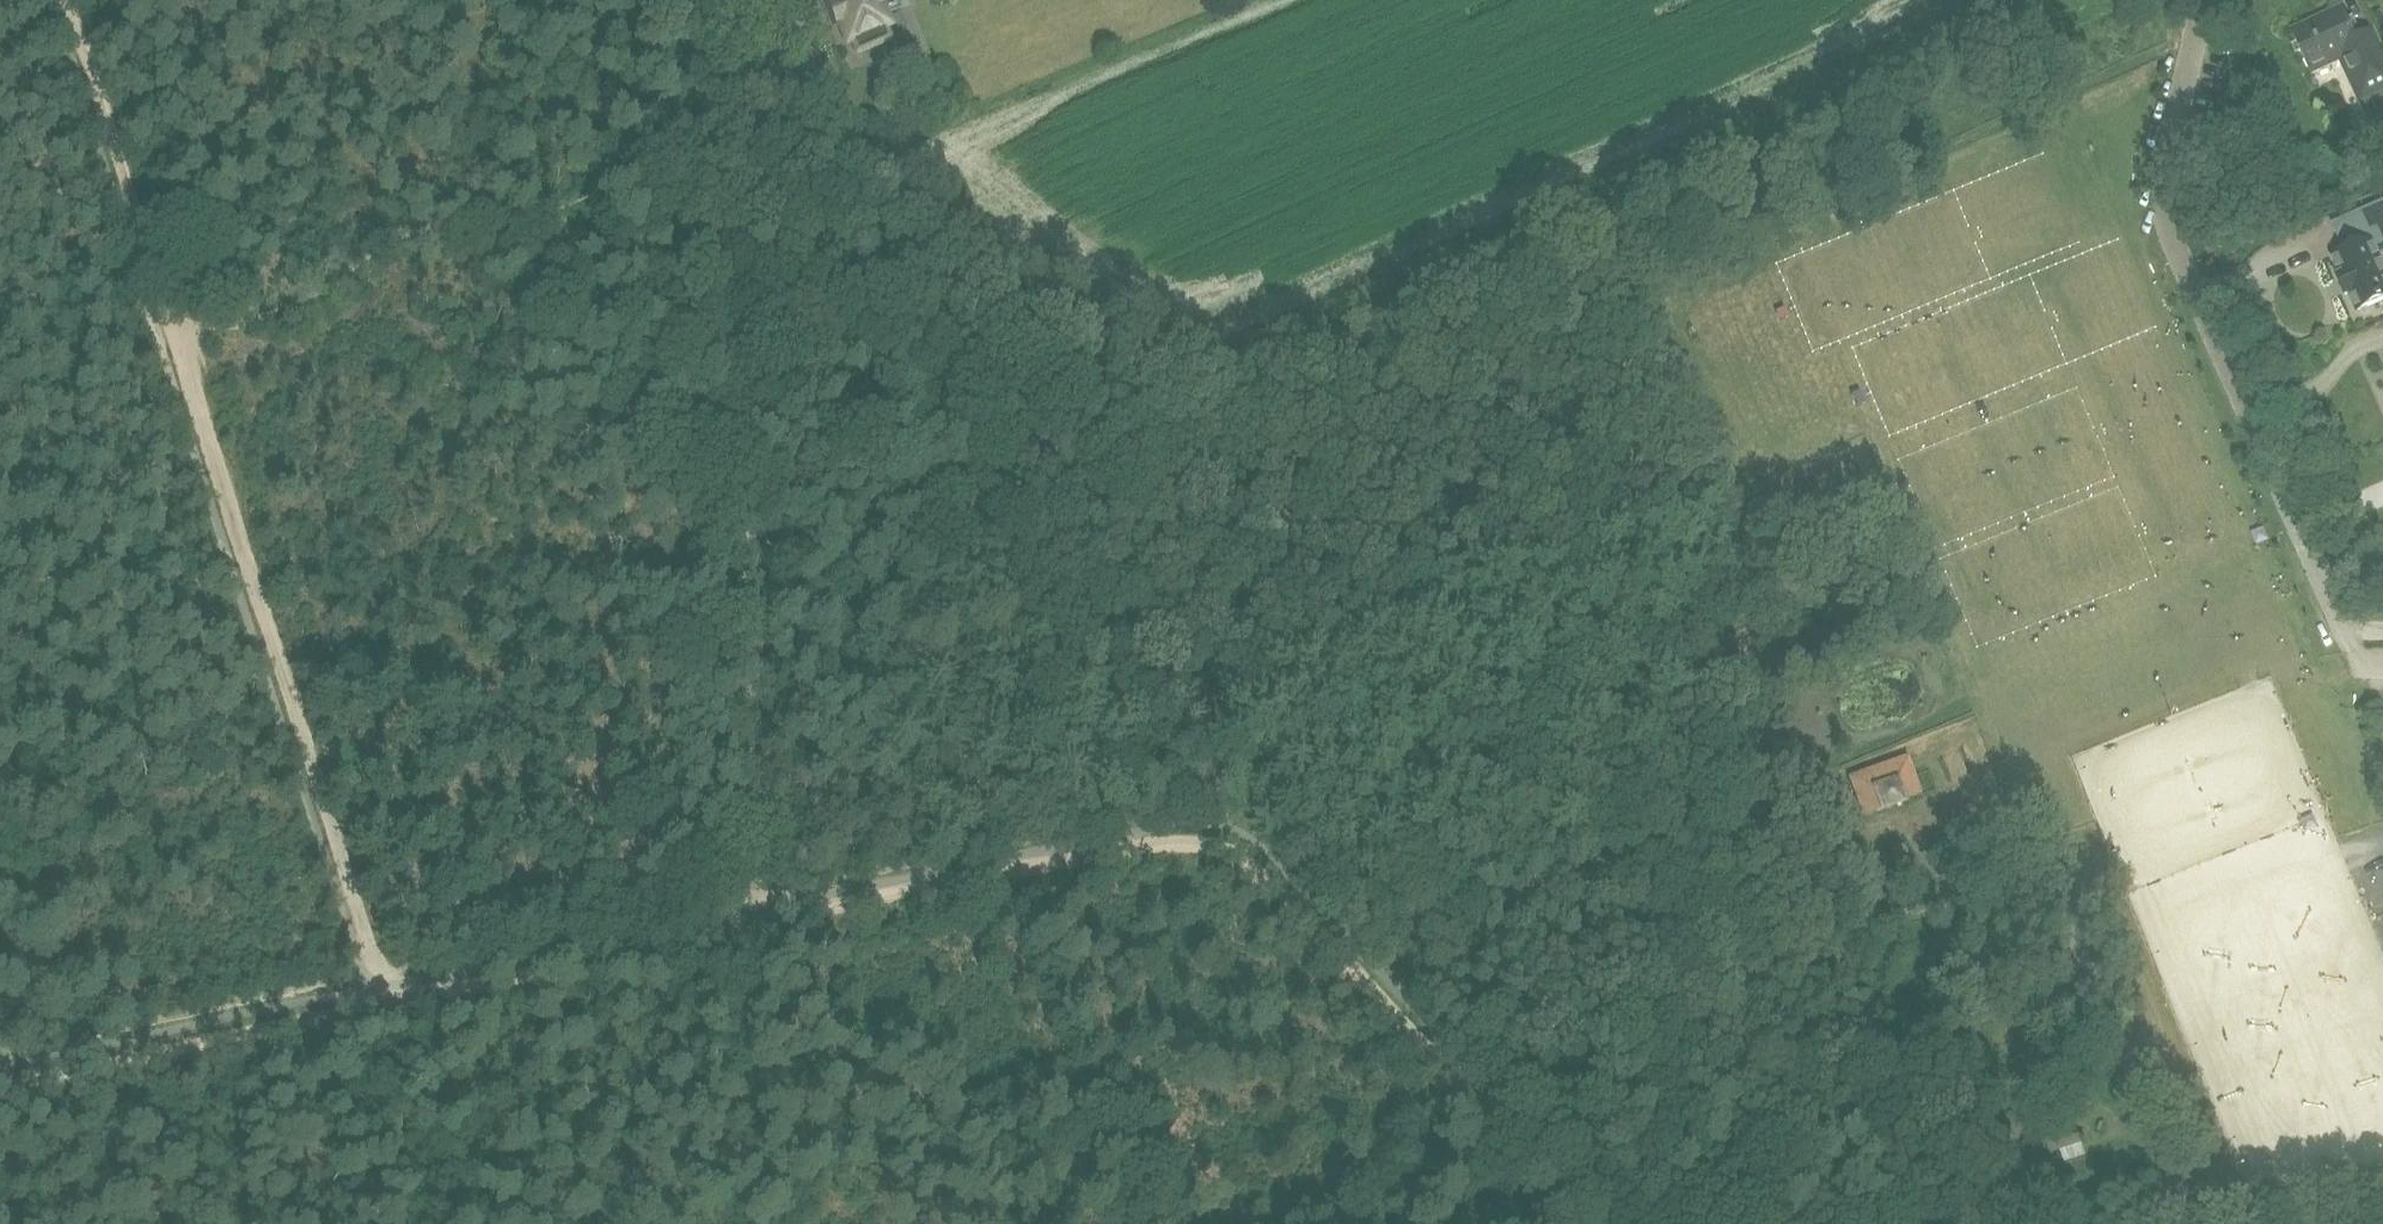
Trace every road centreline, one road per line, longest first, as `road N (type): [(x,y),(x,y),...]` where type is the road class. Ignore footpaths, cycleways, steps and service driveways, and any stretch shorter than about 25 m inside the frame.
road 1 (track): [(399,998),(373,957),(66,0)]
road 2 (track): [(703,0),(700,107),(726,231),(746,461),(764,924)]
road 3 (track): [(1095,708),(1128,714),(1348,700),(1398,684),(1487,722),(1577,711),(1684,749),(1769,750)]
road 4 (residential): [(2355,648),(2169,229),(2163,172),(2198,0)]
road 5 (track): [(1638,480),(1566,483),(1475,523),(1371,530),(1329,571),(1207,568),(1098,622),(1054,614),(1022,629)]
road 6 (track): [(1430,1046),(1492,1002),(1567,966),(1615,956),(1777,968),(1859,924)]
road 7 (track): [(764,924),(1208,838)]
road 8 (track): [(399,998),(0,1084)]
road 9 (track): [(1953,1041),(1822,1099),(1777,1179),(1701,1193),(1647,1223)]
road 10 (track): [(764,924),(399,998)]
road 11 (unclassified): [(2191,1223),(2058,895)]
road 12 (track): [(1208,838),(1247,852),(1430,1046)]
road 13 (track): [(1430,1046),(1594,1223)]
road 14 (track): [(1859,924),(2028,878),(2046,879),(2058,895)]

